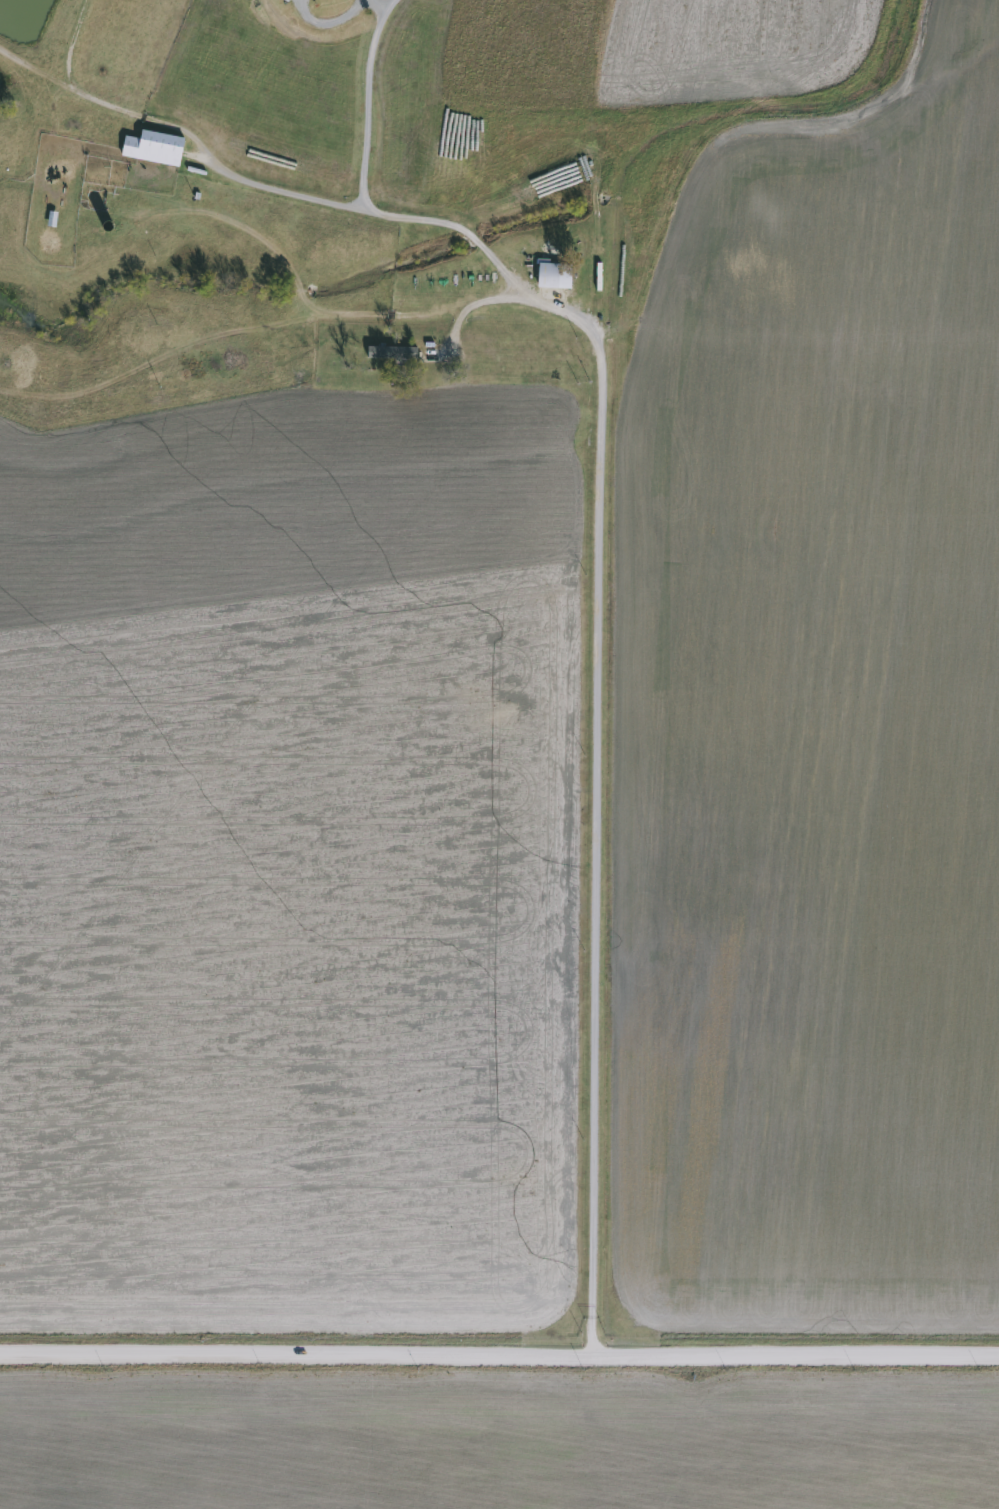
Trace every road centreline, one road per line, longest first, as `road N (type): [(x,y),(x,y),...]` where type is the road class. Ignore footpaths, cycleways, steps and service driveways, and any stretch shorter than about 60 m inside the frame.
road 1 (tertiary): [(0,1361),(998,1361)]

